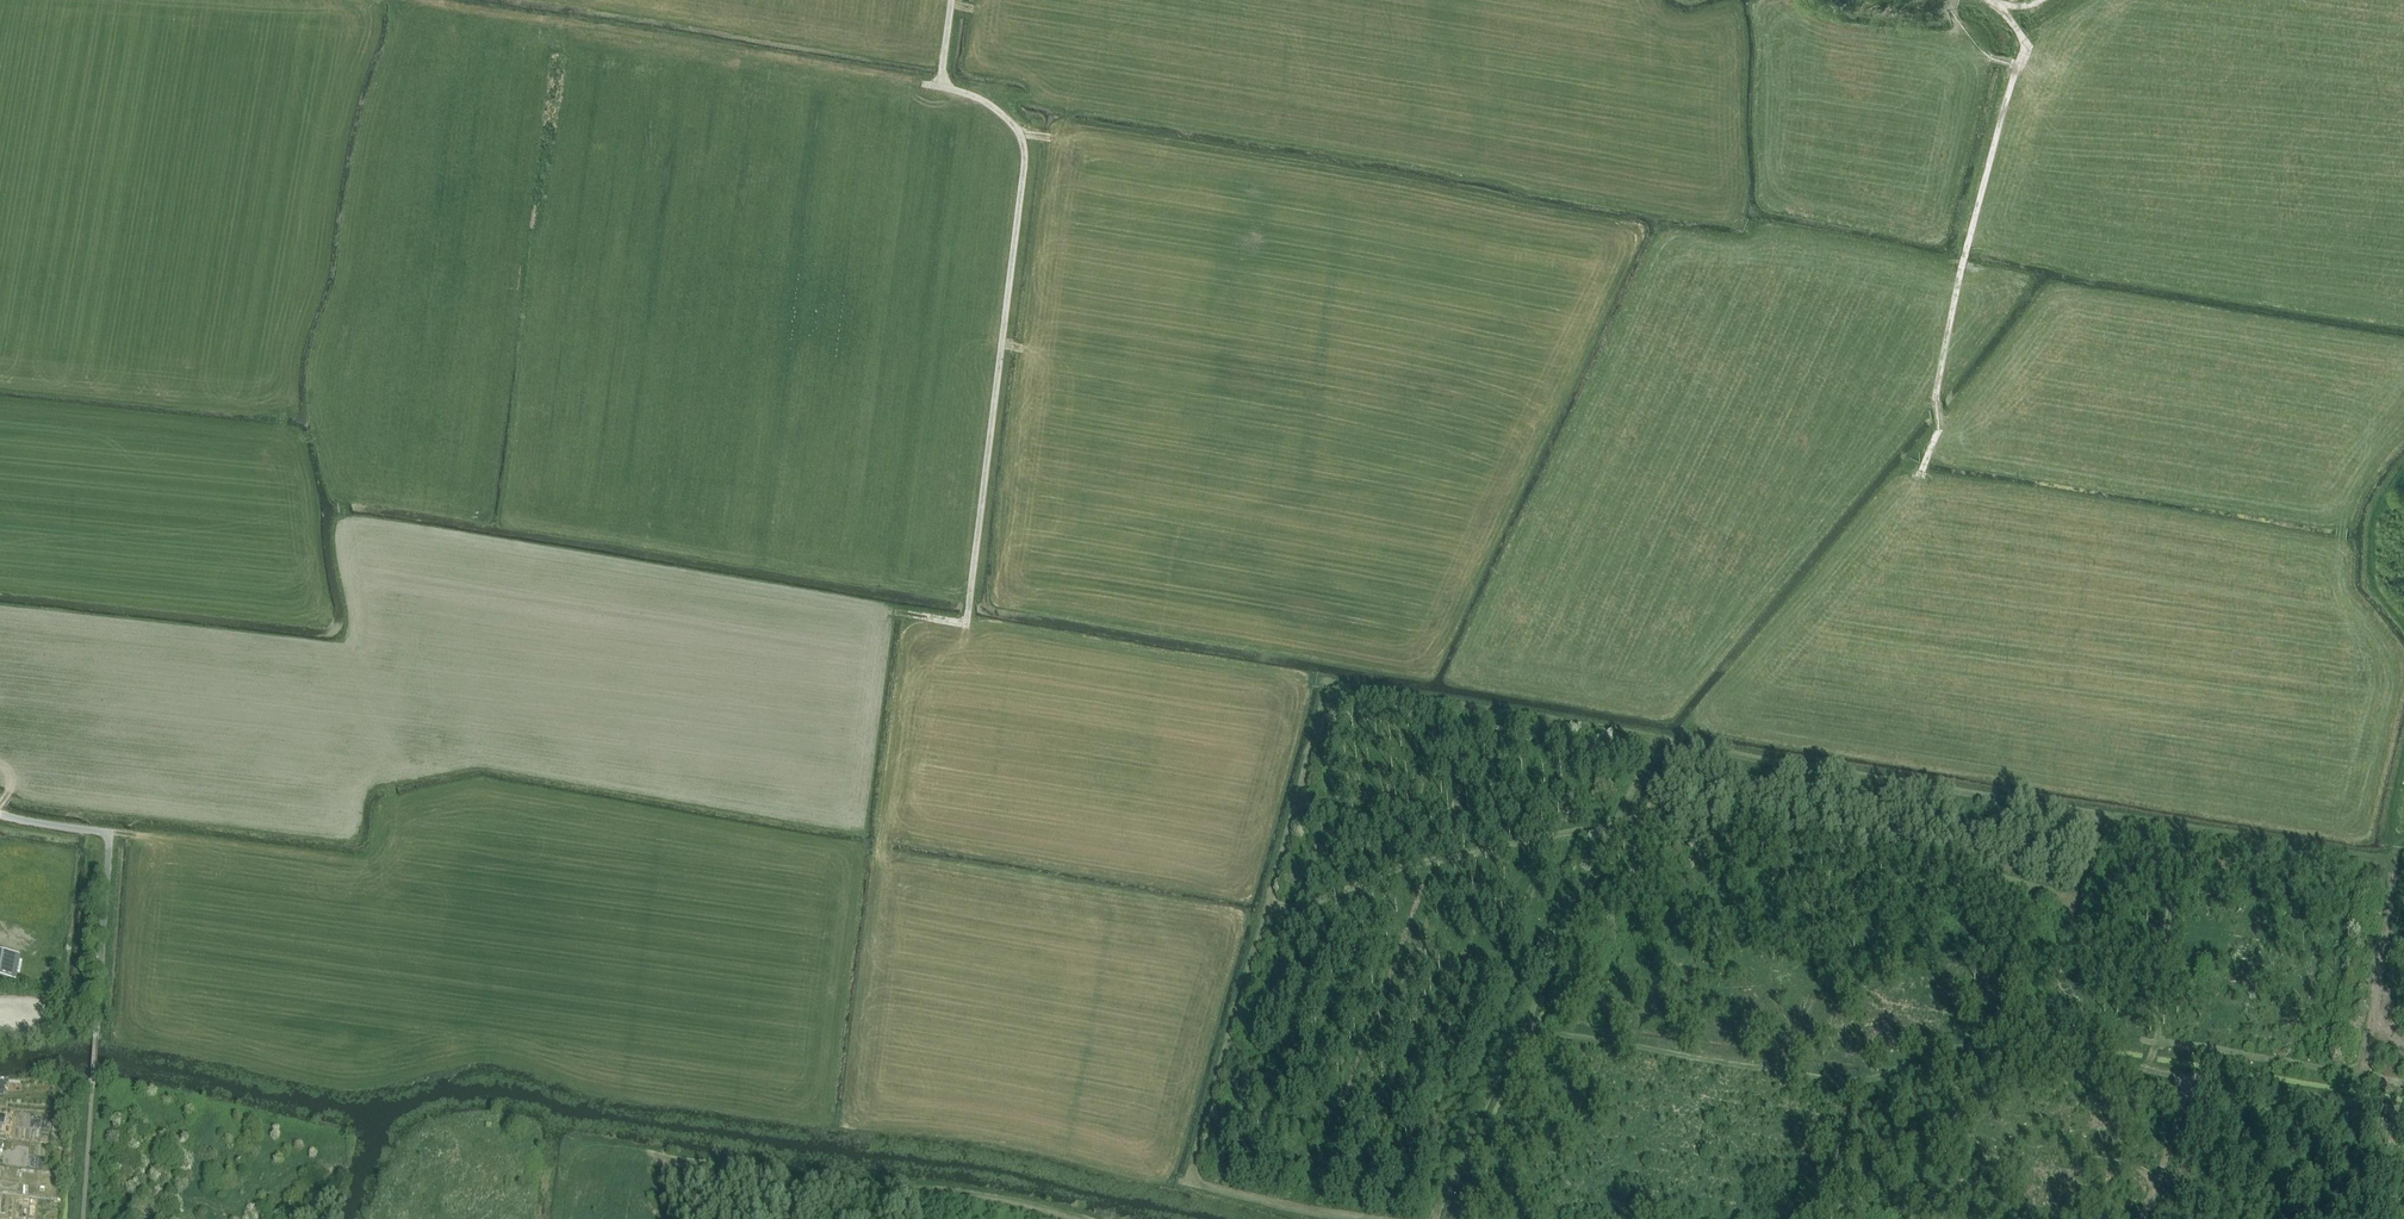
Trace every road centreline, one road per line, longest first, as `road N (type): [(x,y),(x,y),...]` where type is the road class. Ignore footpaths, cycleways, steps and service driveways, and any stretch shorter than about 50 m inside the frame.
road 1 (track): [(952,0),(940,87),(984,101),(1012,124),(1025,161),(967,624),(888,611)]
road 2 (track): [(1991,0),(2002,4),(2025,42),(1965,251),(1938,385),(1938,429),(1922,476)]

